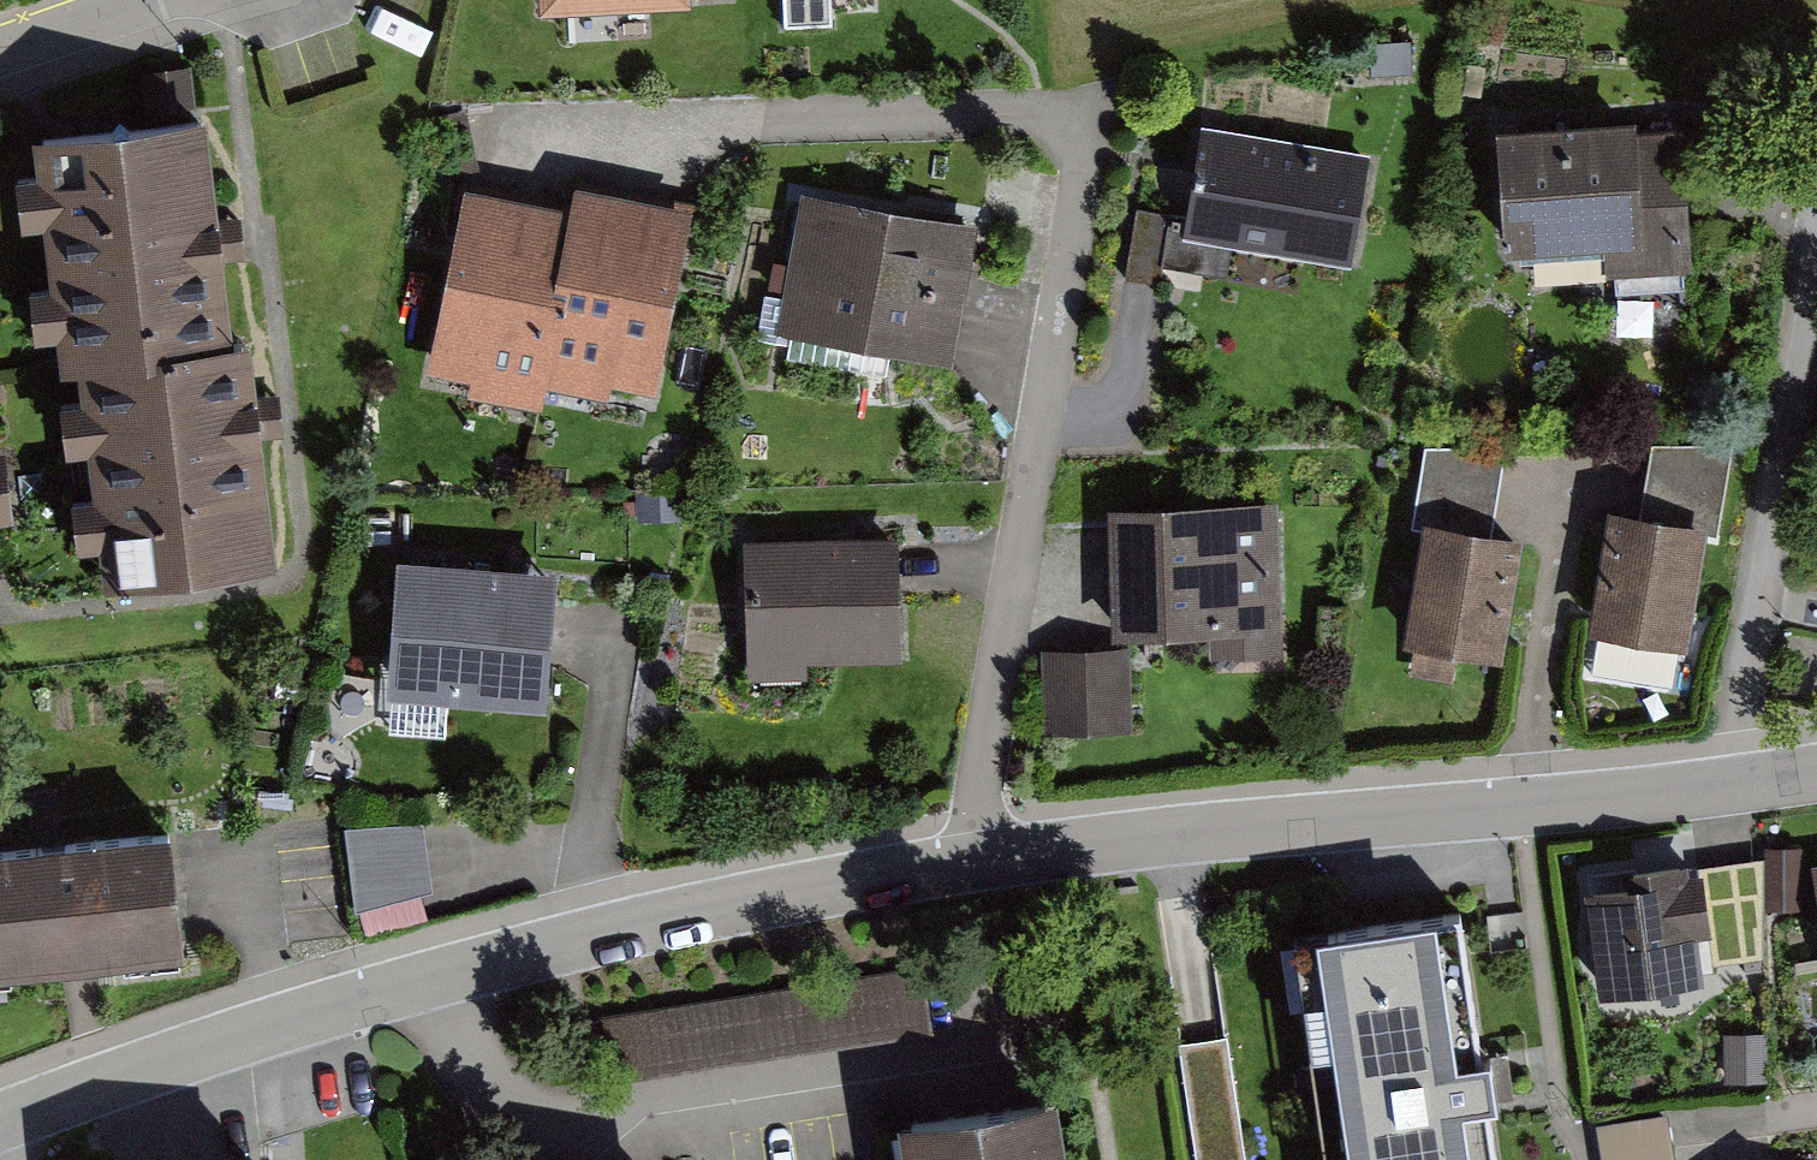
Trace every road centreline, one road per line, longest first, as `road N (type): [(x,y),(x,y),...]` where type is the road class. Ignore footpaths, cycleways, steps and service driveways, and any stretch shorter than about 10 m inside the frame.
road 1 (residential): [(1816,773),(1529,808),(1207,832),(983,862),(682,917),(391,993),(169,1062),(0,1125)]
road 2 (track): [(1747,785),(1742,690),(1816,239)]
road 3 (residential): [(0,50),(145,0)]

